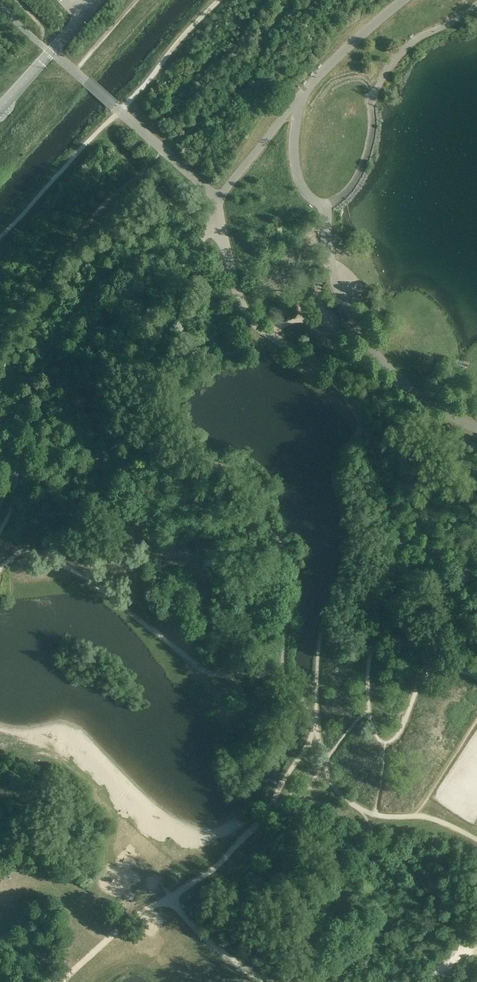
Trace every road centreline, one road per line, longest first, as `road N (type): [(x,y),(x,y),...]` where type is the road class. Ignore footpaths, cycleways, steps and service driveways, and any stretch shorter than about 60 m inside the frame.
road 1 (unclassified): [(96,0),(0,108)]

